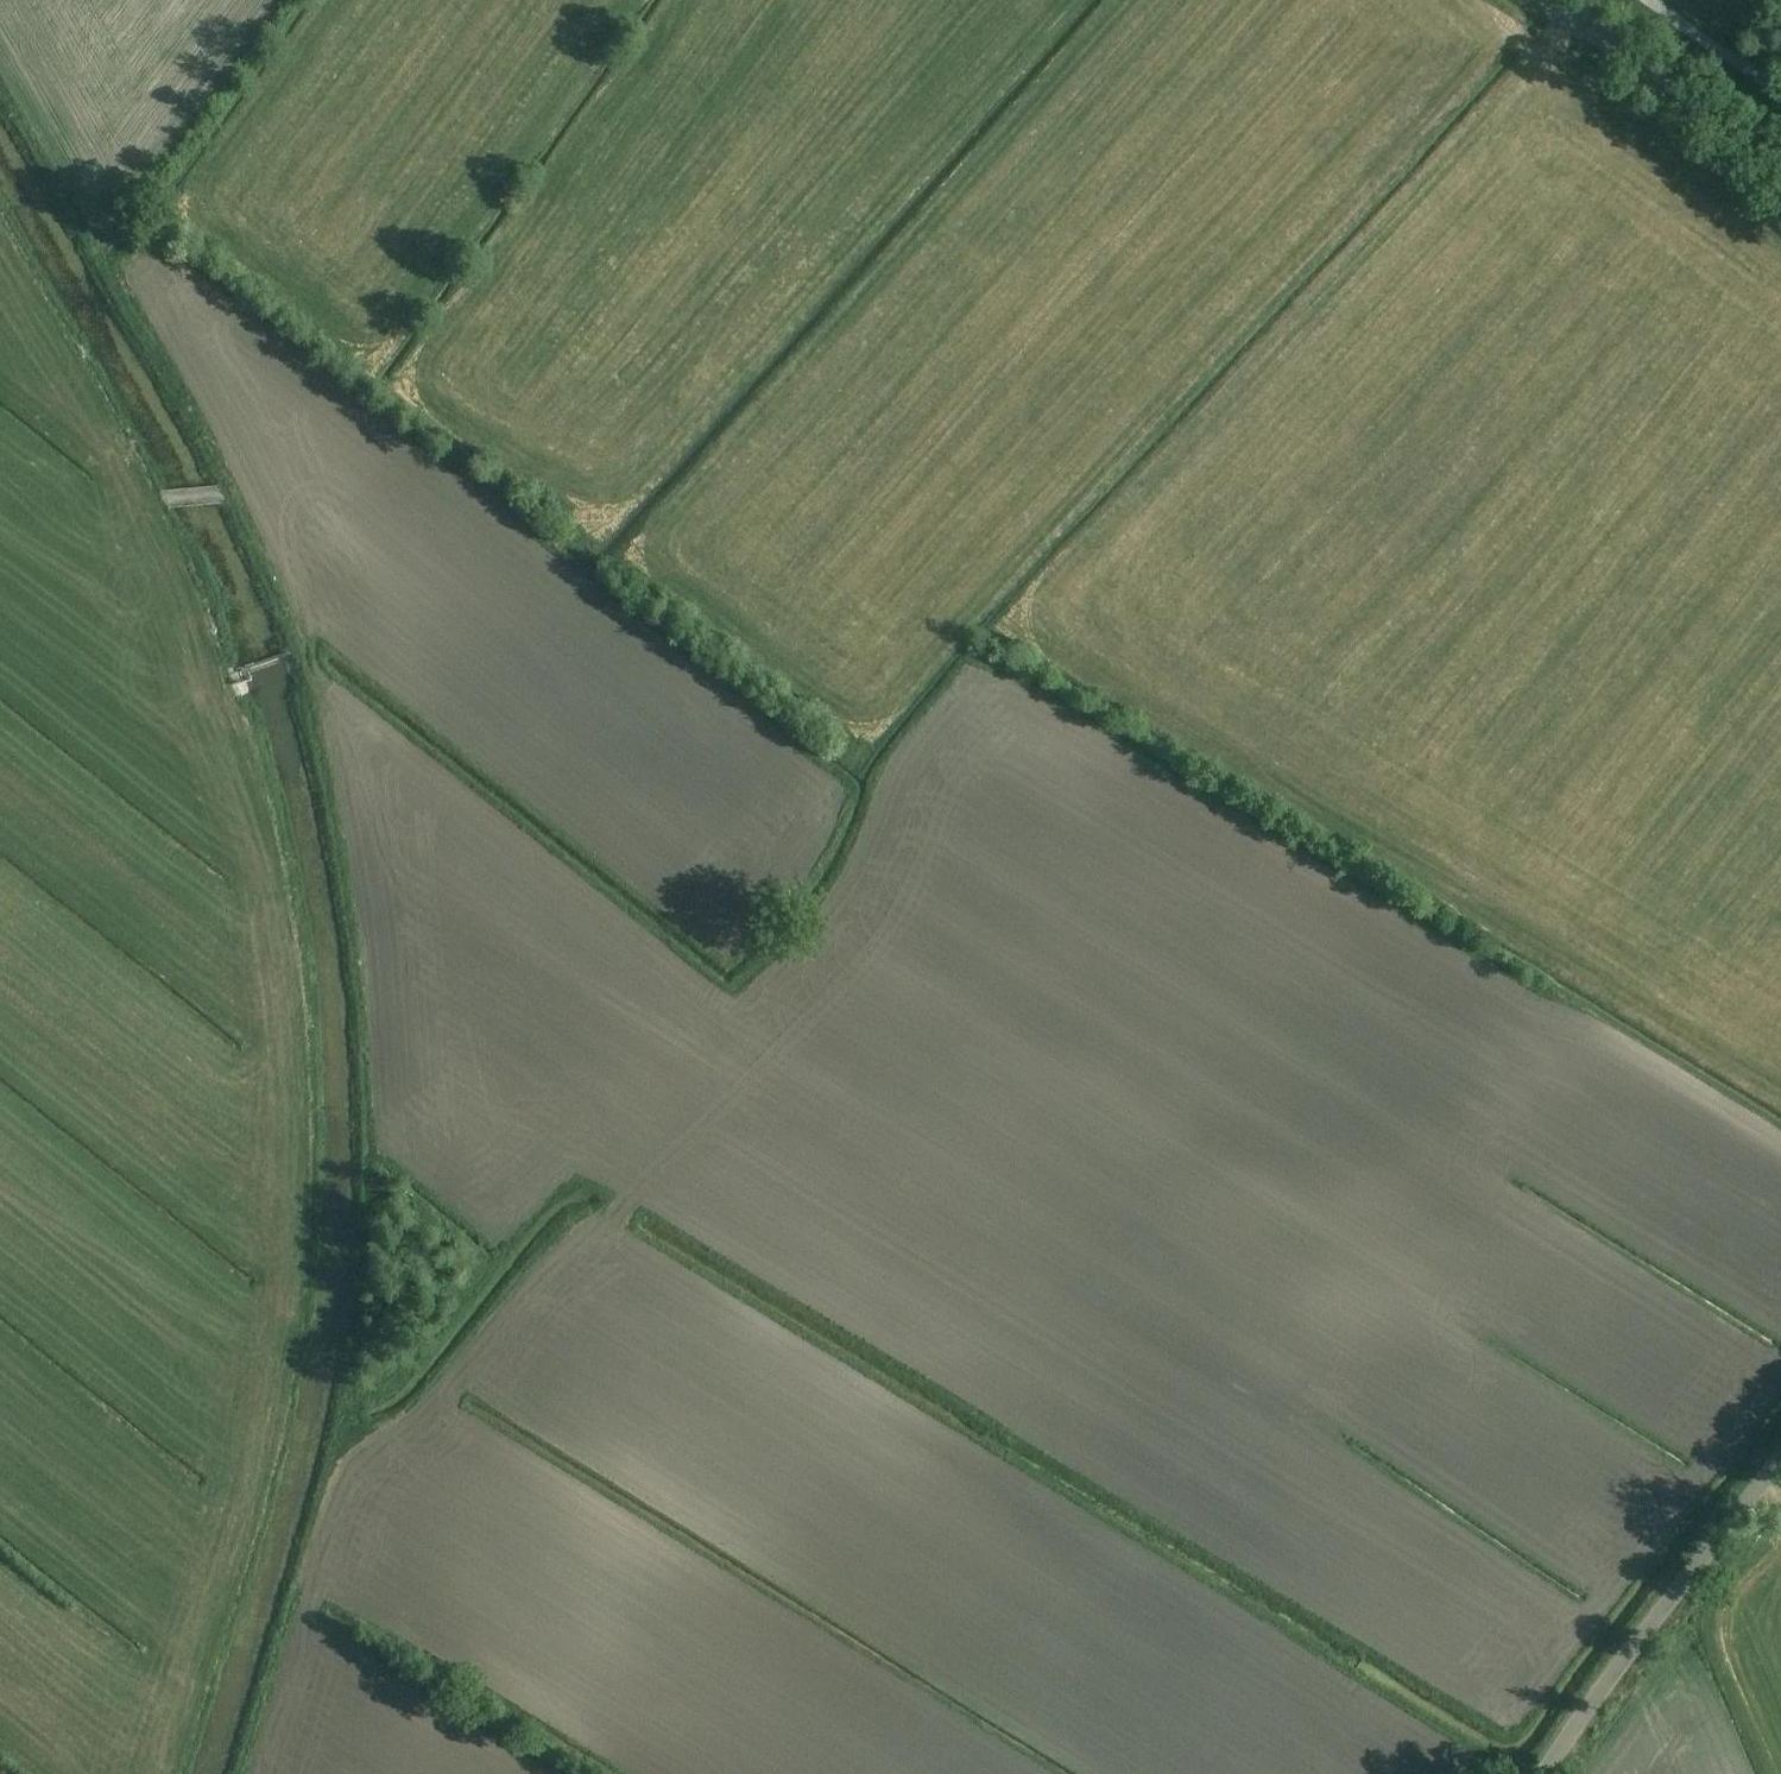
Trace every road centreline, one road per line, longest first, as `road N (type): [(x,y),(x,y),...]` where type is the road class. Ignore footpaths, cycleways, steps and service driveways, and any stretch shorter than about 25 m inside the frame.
road 1 (unclassified): [(1515,1773),(1567,1692),(1780,1449)]
road 2 (tertiary): [(1780,167),(1556,0)]

